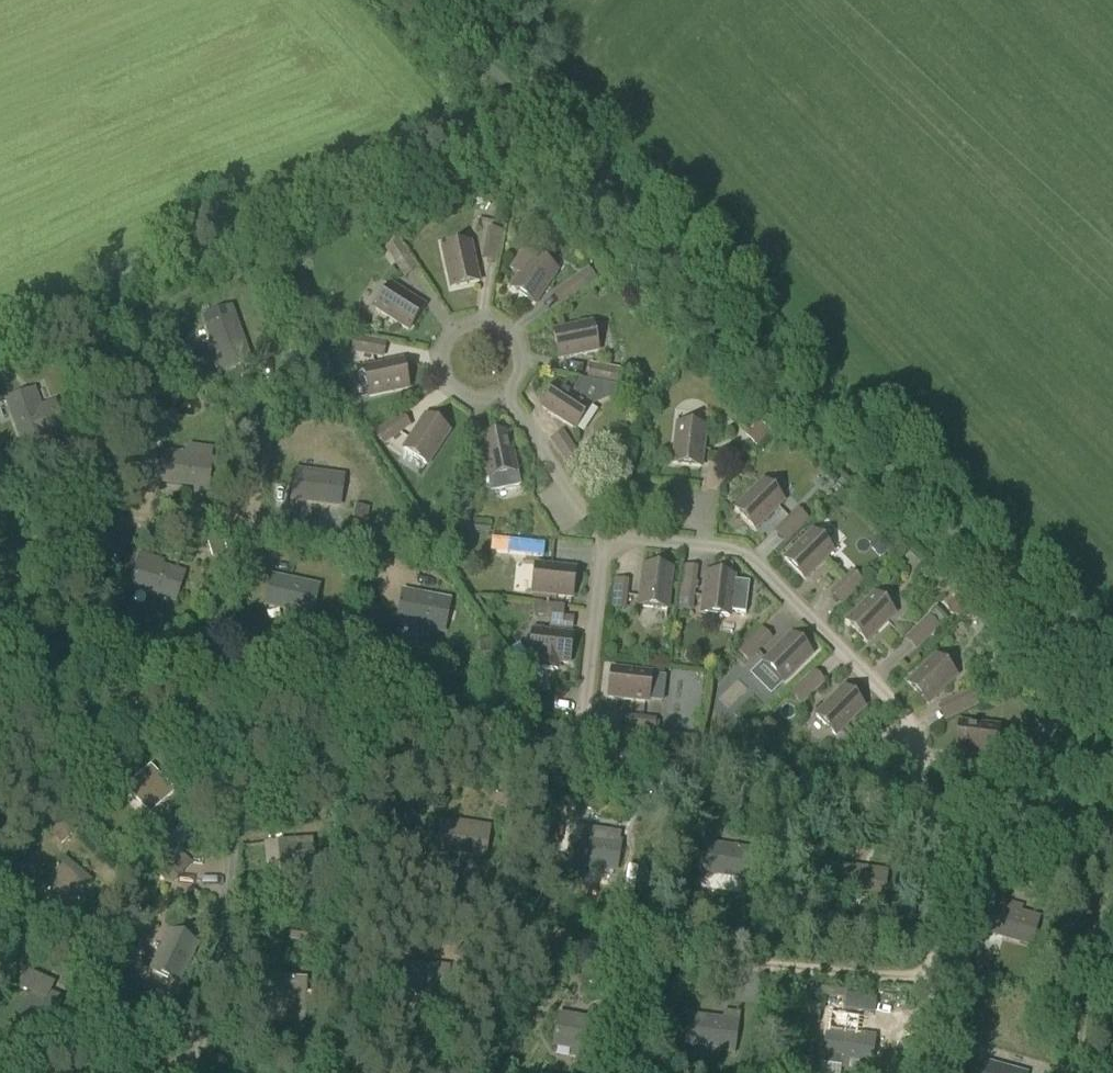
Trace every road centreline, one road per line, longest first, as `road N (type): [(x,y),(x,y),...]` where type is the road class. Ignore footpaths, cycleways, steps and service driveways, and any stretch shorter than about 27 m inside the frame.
road 1 (track): [(0,686),(1112,821)]
road 2 (track): [(573,757),(604,542),(635,530),(742,547),(885,699),(915,797)]
road 3 (track): [(943,973),(701,933),(588,924),(560,938),(543,960),(516,1072)]
road 4 (track): [(0,502),(171,528),(245,524),(461,571)]
road 5 (track): [(217,713),(249,786),(255,830),(209,1072)]
road 6 (track): [(515,408),(474,417),(437,397),(421,358),(434,318),(470,296),(491,295),(529,315),(544,354),(531,394)]
road 7 (track): [(958,802),(934,1072)]
road 8 (track): [(1112,826),(1084,1072)]
road 9 (track): [(604,542),(515,408)]

